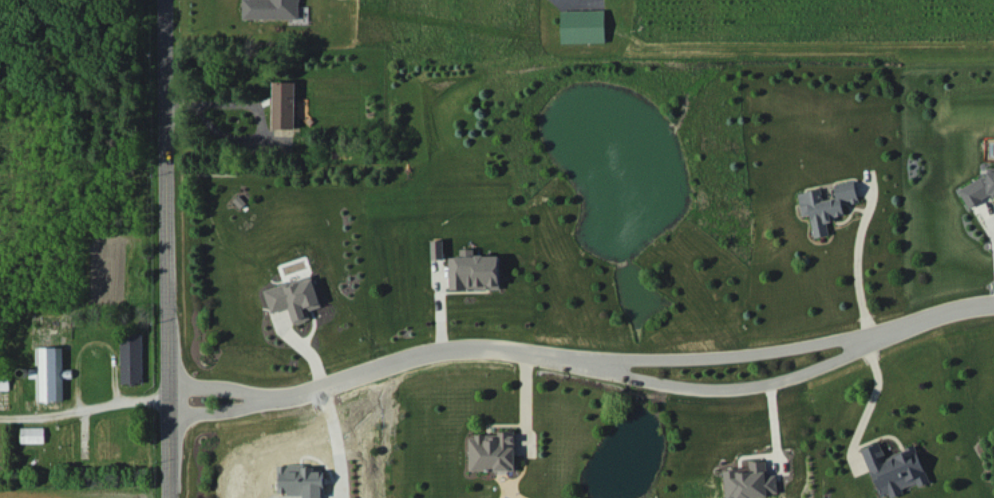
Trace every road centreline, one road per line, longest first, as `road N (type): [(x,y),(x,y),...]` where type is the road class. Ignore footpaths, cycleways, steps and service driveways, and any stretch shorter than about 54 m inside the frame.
road 1 (tertiary): [(163,0),(166,497)]
road 2 (residential): [(266,393),(453,341),(583,357)]
road 3 (residential): [(583,357),(635,373),(721,383),(806,367),(866,334)]
road 4 (residential): [(866,334),(583,357)]
road 5 (residential): [(866,334),(932,310),(993,300)]

